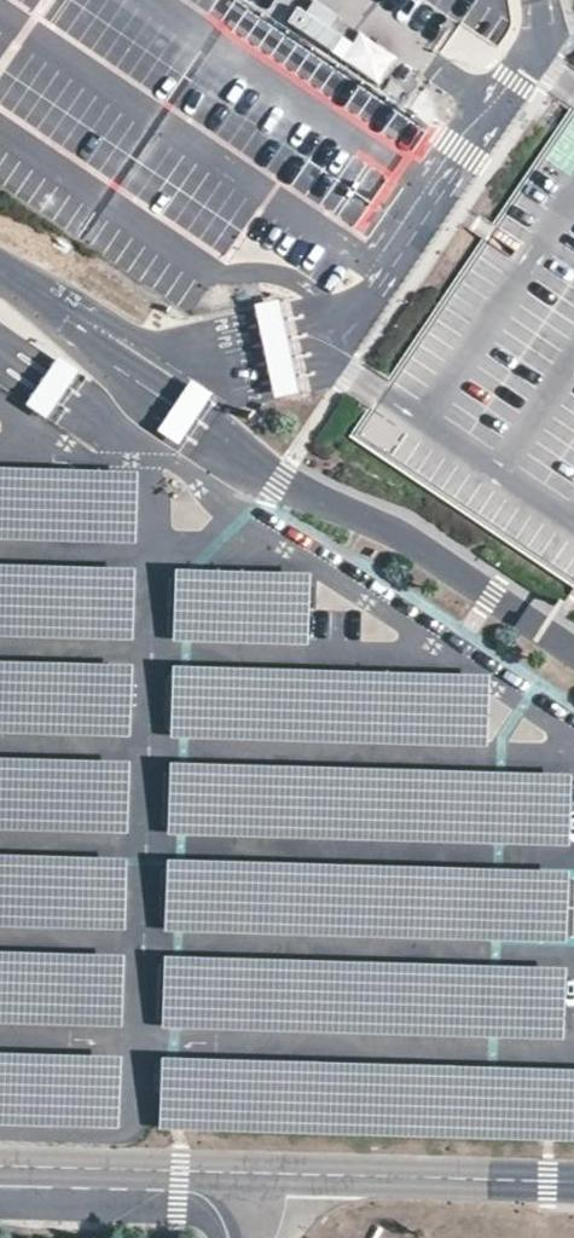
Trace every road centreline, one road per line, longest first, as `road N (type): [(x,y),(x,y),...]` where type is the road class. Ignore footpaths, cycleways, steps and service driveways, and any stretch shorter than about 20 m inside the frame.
road 1 (tertiary): [(0,280),(281,478),(396,534),(573,654)]
road 2 (unclassified): [(0,1167),(287,1172)]
road 3 (unclassified): [(287,1172),(573,1180)]

